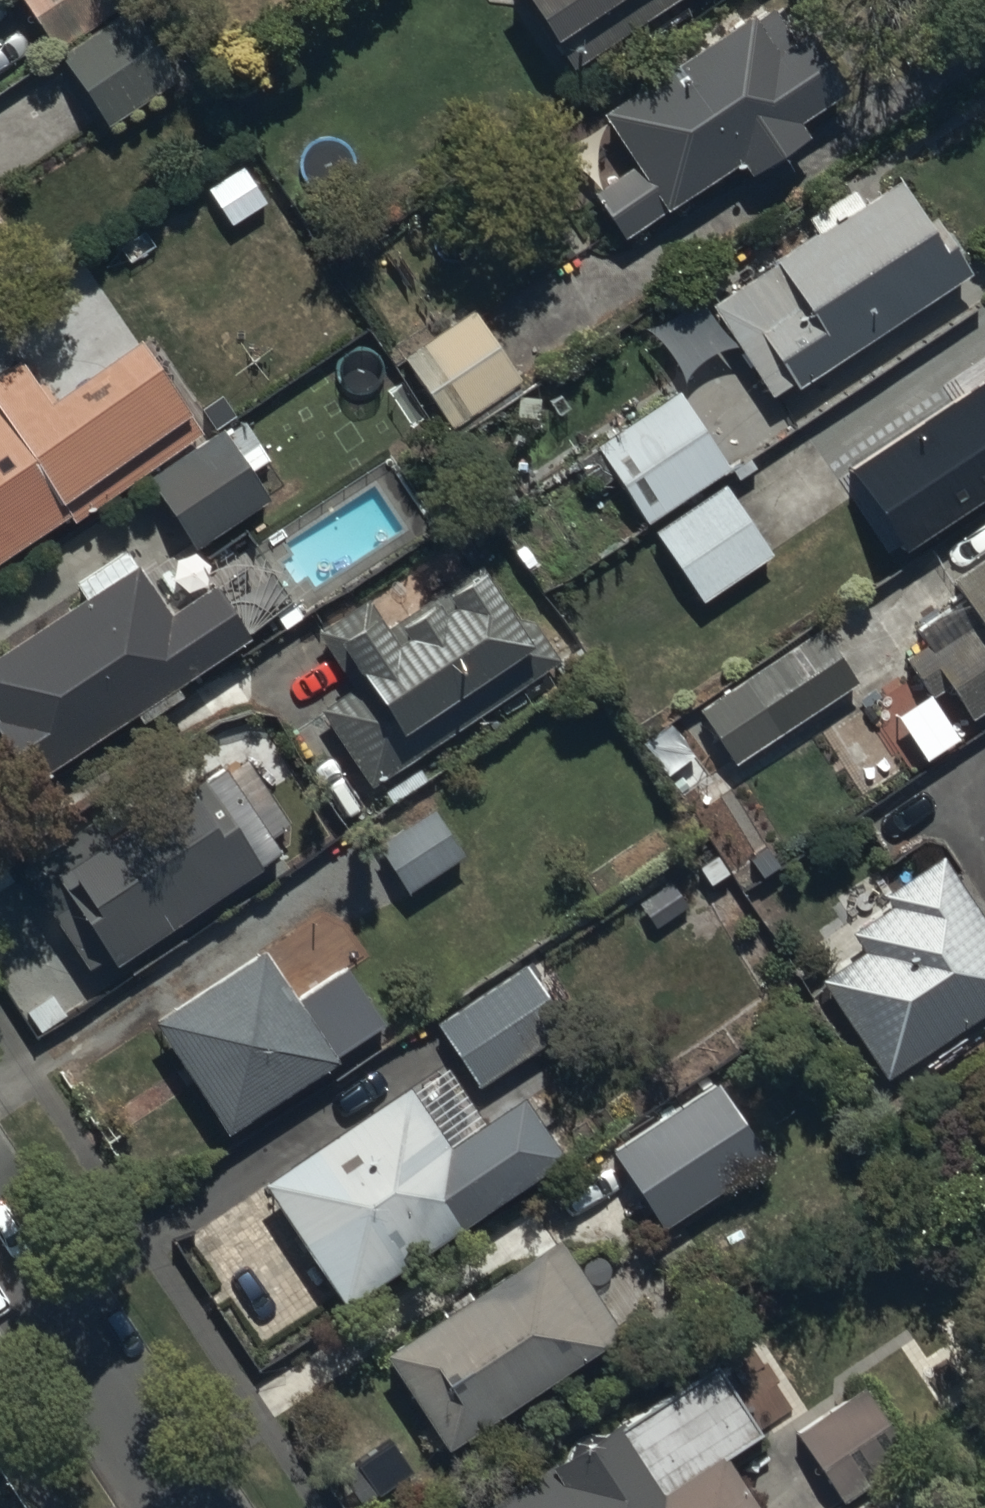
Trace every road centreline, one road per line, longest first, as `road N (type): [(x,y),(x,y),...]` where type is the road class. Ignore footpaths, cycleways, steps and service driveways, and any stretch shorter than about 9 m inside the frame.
road 1 (residential): [(0,1229),(185,1507)]

